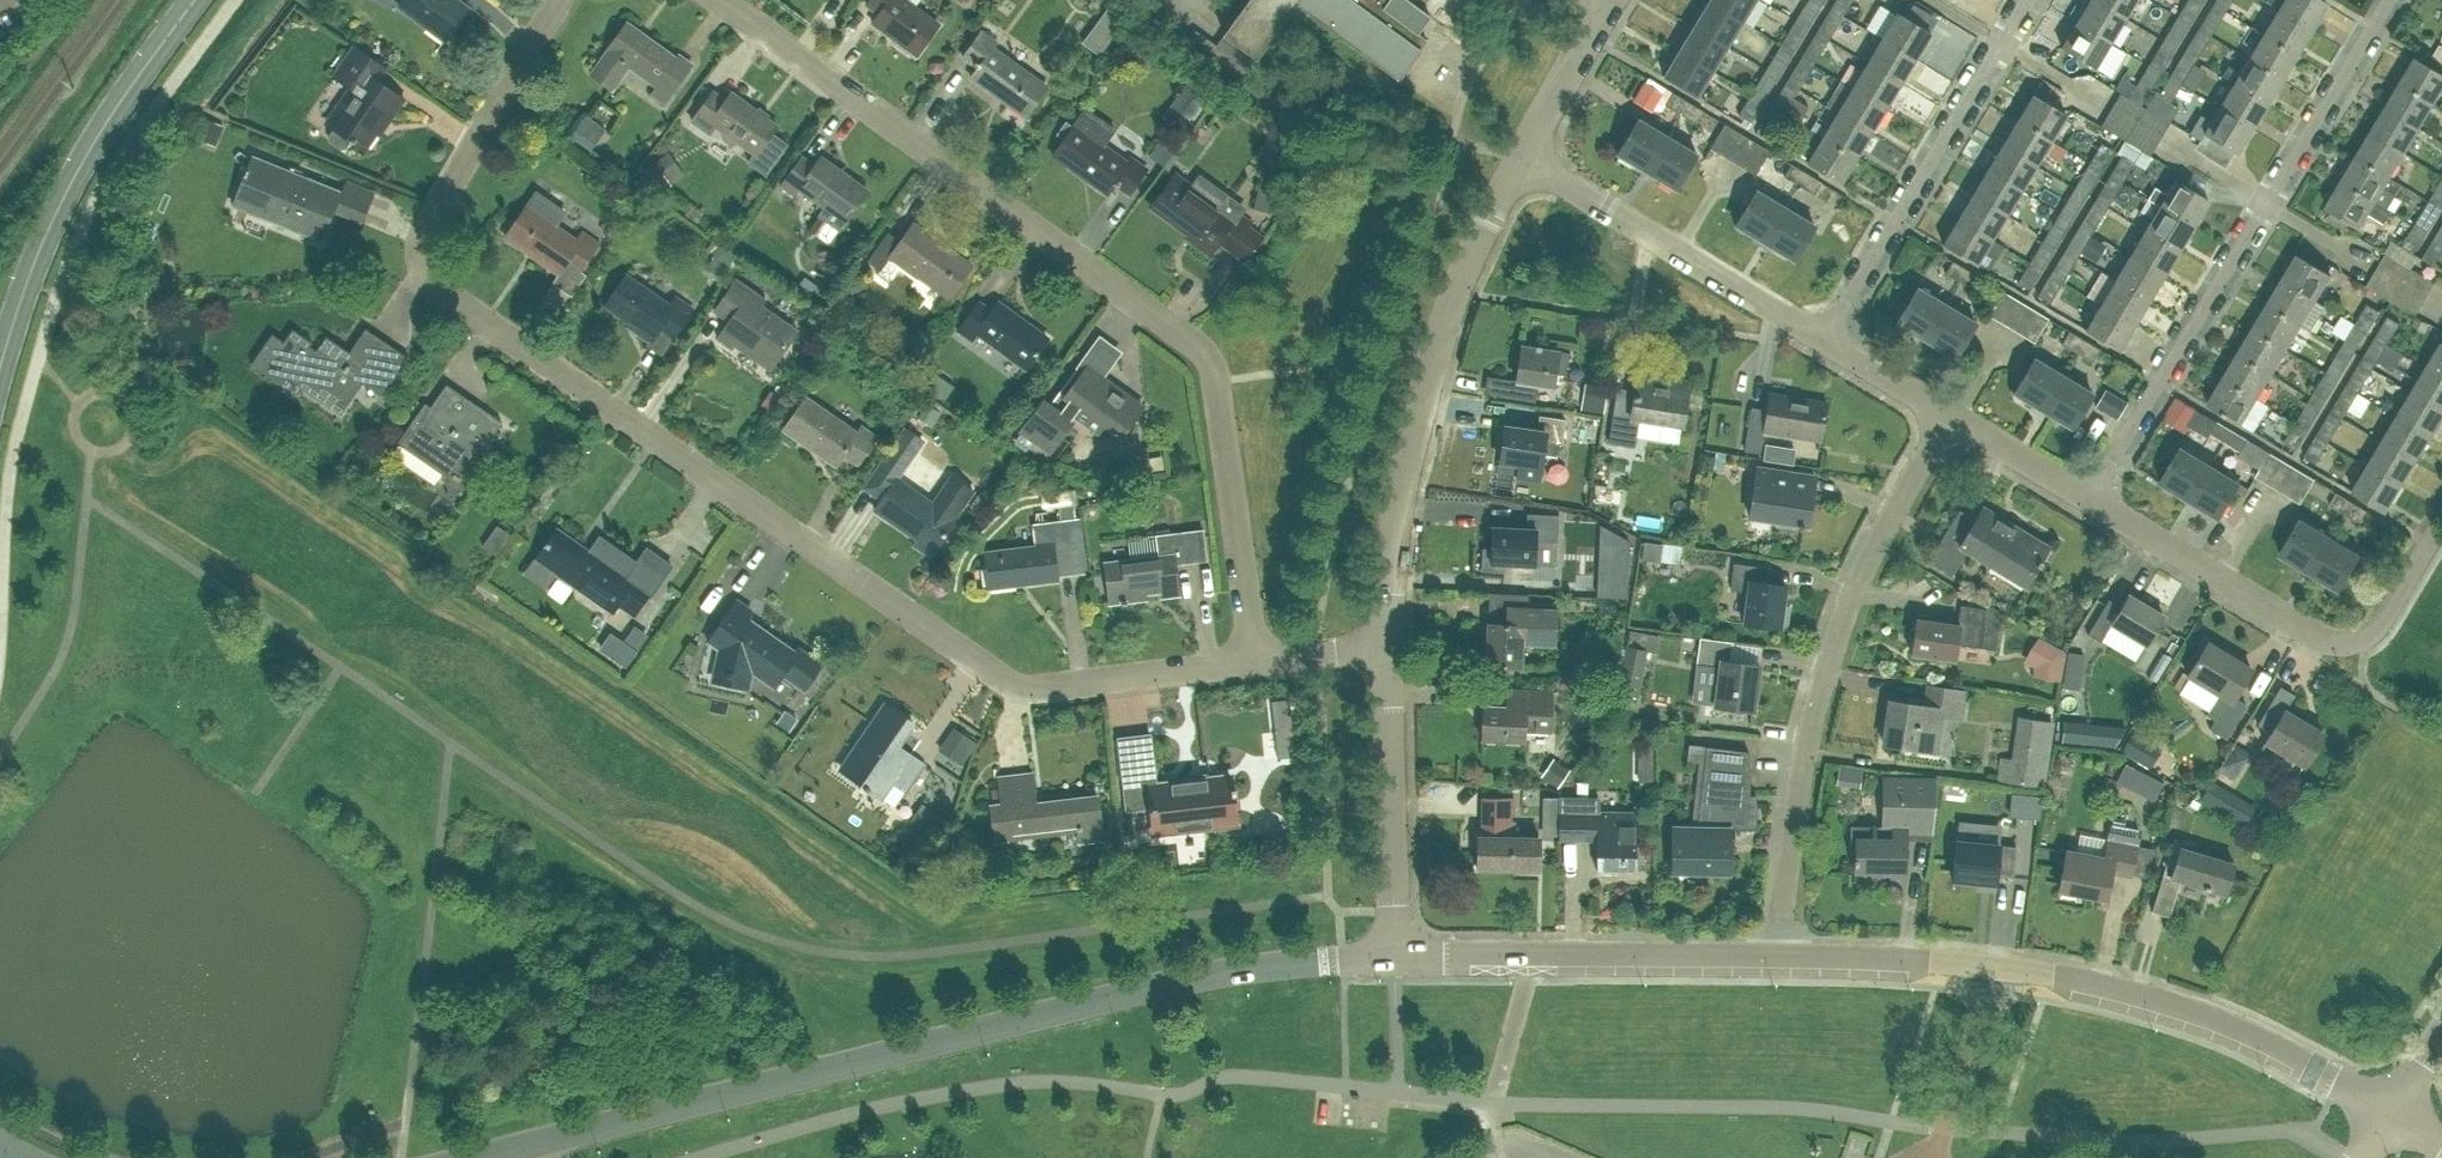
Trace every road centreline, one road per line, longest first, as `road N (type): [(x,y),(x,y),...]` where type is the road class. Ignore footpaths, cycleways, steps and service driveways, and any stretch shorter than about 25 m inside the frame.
road 1 (residential): [(558,0),(418,230),(415,251),(428,283),(1006,678),(1044,686),(1243,657)]
road 2 (tertiary): [(471,1157),(1171,983),(1394,954)]
road 3 (residential): [(1243,657),(1216,388),(1205,354),(958,166),(718,0)]
road 4 (tertiary): [(2385,1109),(2255,1038),(2104,985),(1781,960)]
road 5 (residential): [(2091,504),(2394,0)]
road 6 (residential): [(1781,960),(1792,828),(1811,727),(1853,591),(1942,415)]
road 7 (residential): [(1389,649),(1408,457),(1466,269),(1519,161)]
road 8 (tertiary): [(0,369),(45,238),(82,164),(195,0)]
road 9 (residential): [(1822,343),(2030,0)]
road 10 (tertiary): [(1394,954),(1781,960)]
road 11 (residential): [(1822,343),(1519,161)]
road 12 (residential): [(1394,954),(1389,649)]
road 13 (residential): [(2323,644),(2091,504)]
road 14 (residential): [(2323,644),(2376,638),(2441,524)]
road 15 (residential): [(1519,161),(1606,0)]
road 16 (residential): [(2091,504),(1942,415)]
road 17 (residential): [(1243,657),(1389,649)]
road 18 (residential): [(1942,415),(1822,343)]

